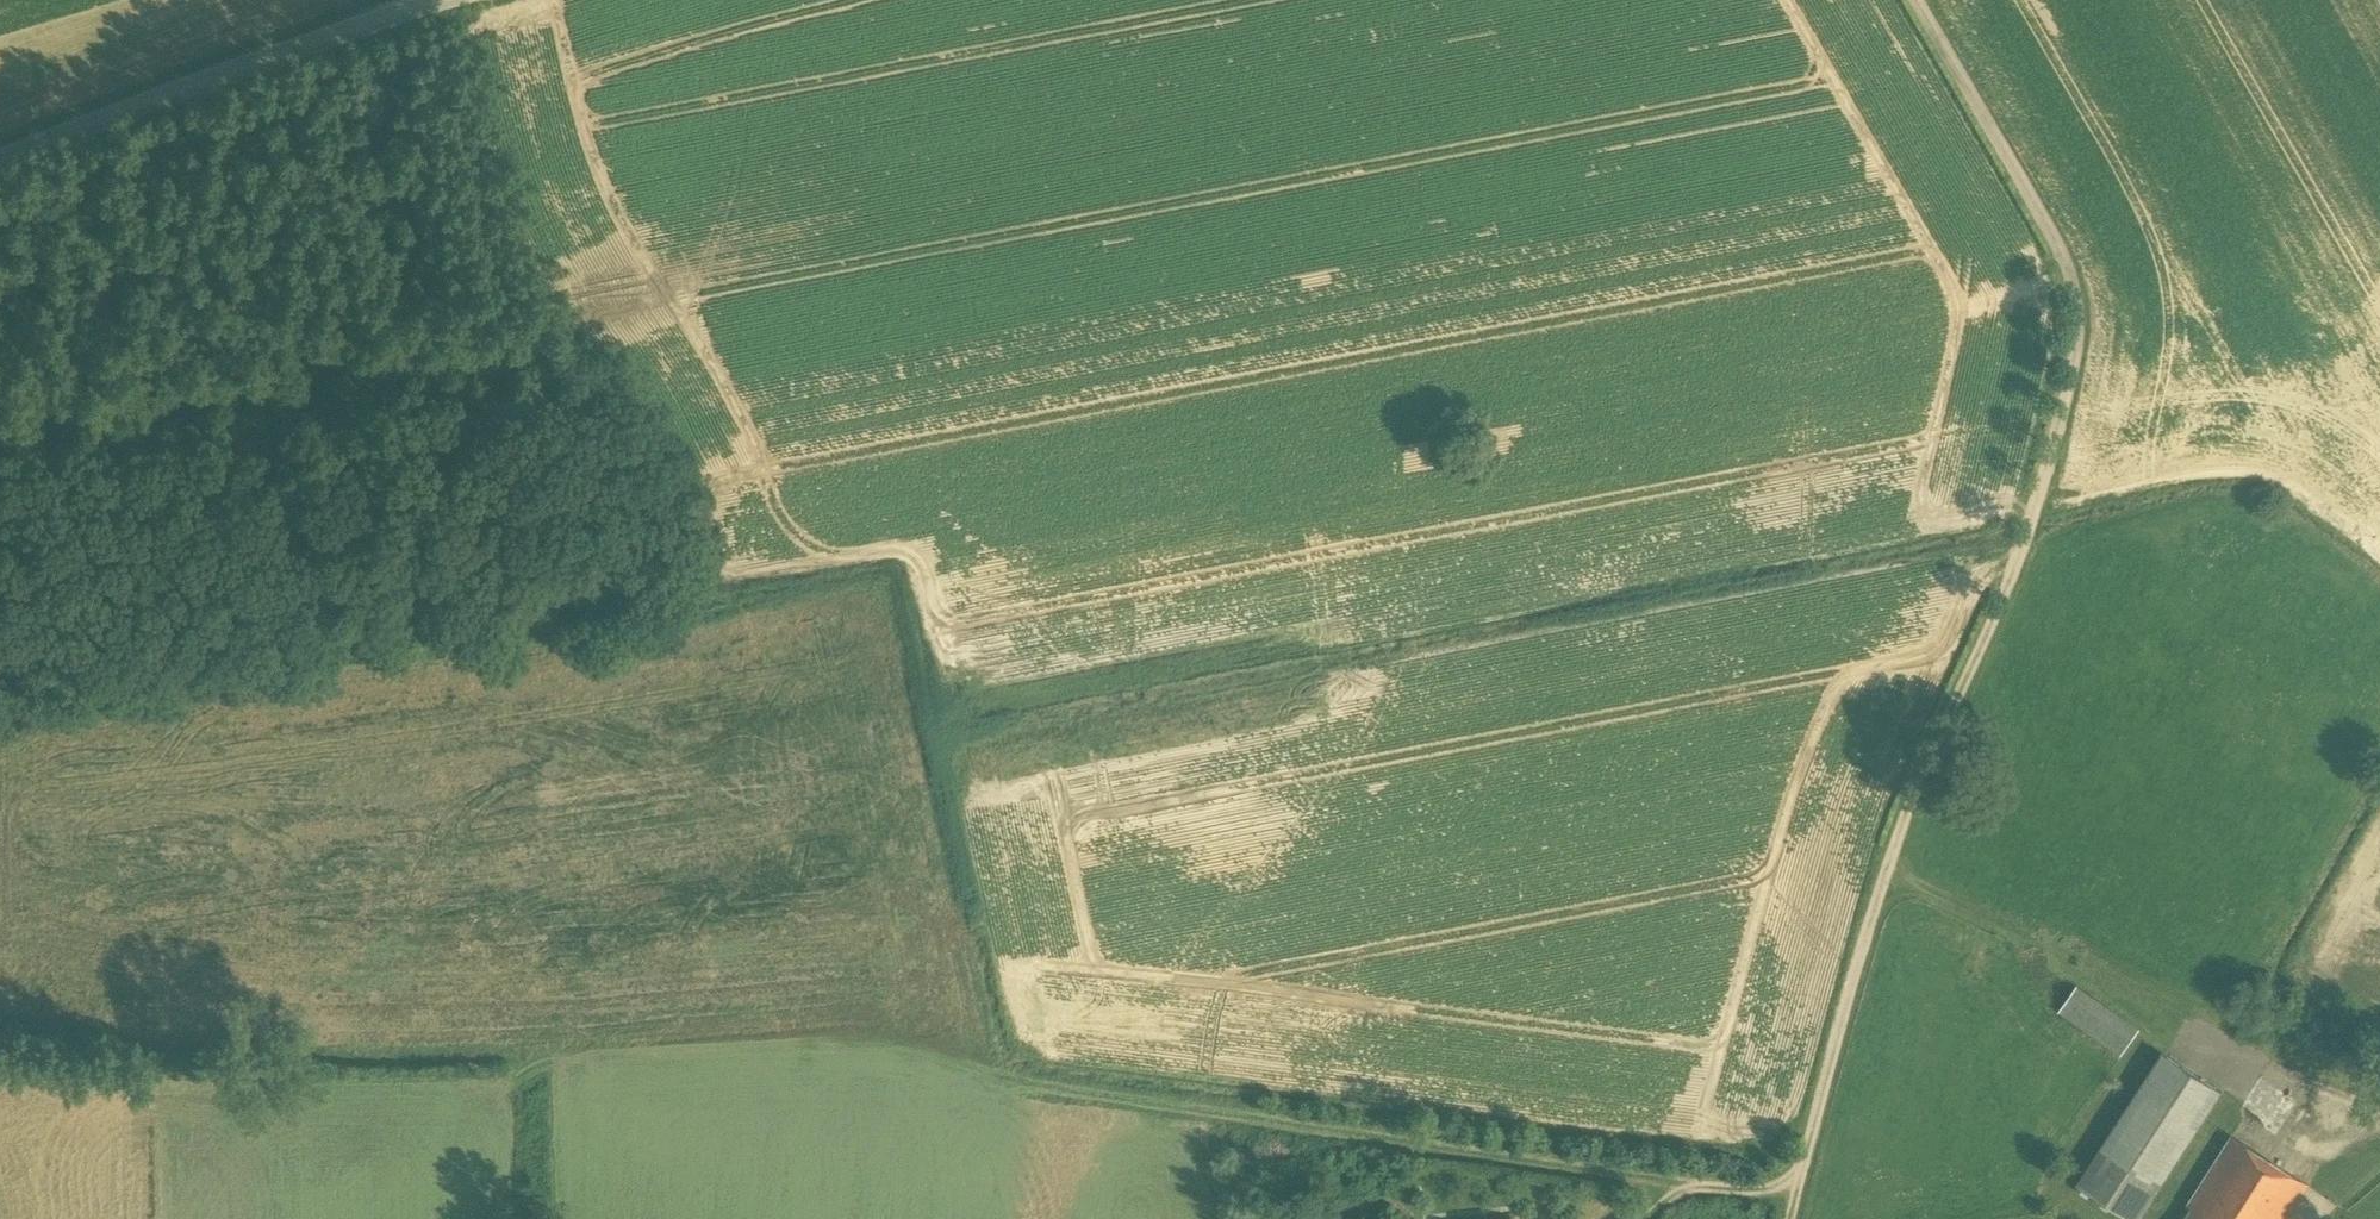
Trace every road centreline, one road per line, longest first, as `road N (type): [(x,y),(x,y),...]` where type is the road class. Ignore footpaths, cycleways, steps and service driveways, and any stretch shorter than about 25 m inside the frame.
road 1 (track): [(1914,0),(2062,257),(2073,302),(2068,371),(2015,570),(1910,782),(1864,896),(1783,1187)]
road 2 (track): [(2379,1098),(2319,1078),(1876,866)]
road 3 (unclassified): [(0,167),(471,0)]

